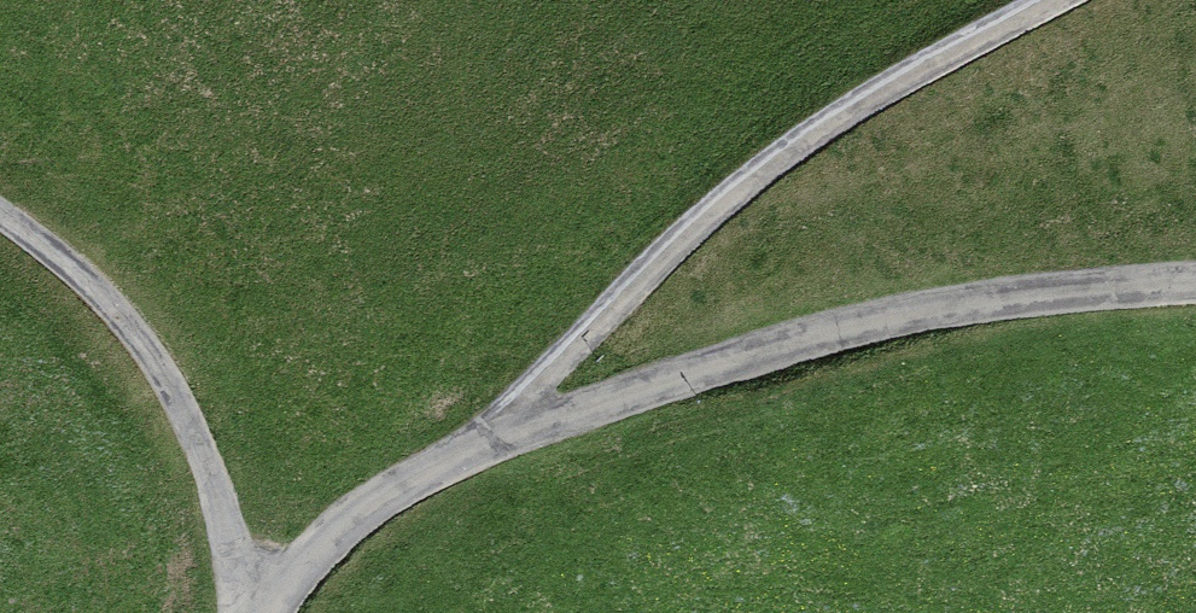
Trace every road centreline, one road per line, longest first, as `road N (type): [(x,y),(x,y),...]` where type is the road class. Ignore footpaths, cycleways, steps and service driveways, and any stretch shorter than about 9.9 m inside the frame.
road 1 (unclassified): [(455,457),(764,189),(1073,0)]
road 2 (unclassified): [(455,457),(766,344),(957,307),(1195,279)]
road 3 (unclassified): [(255,612),(298,543),(455,457)]

